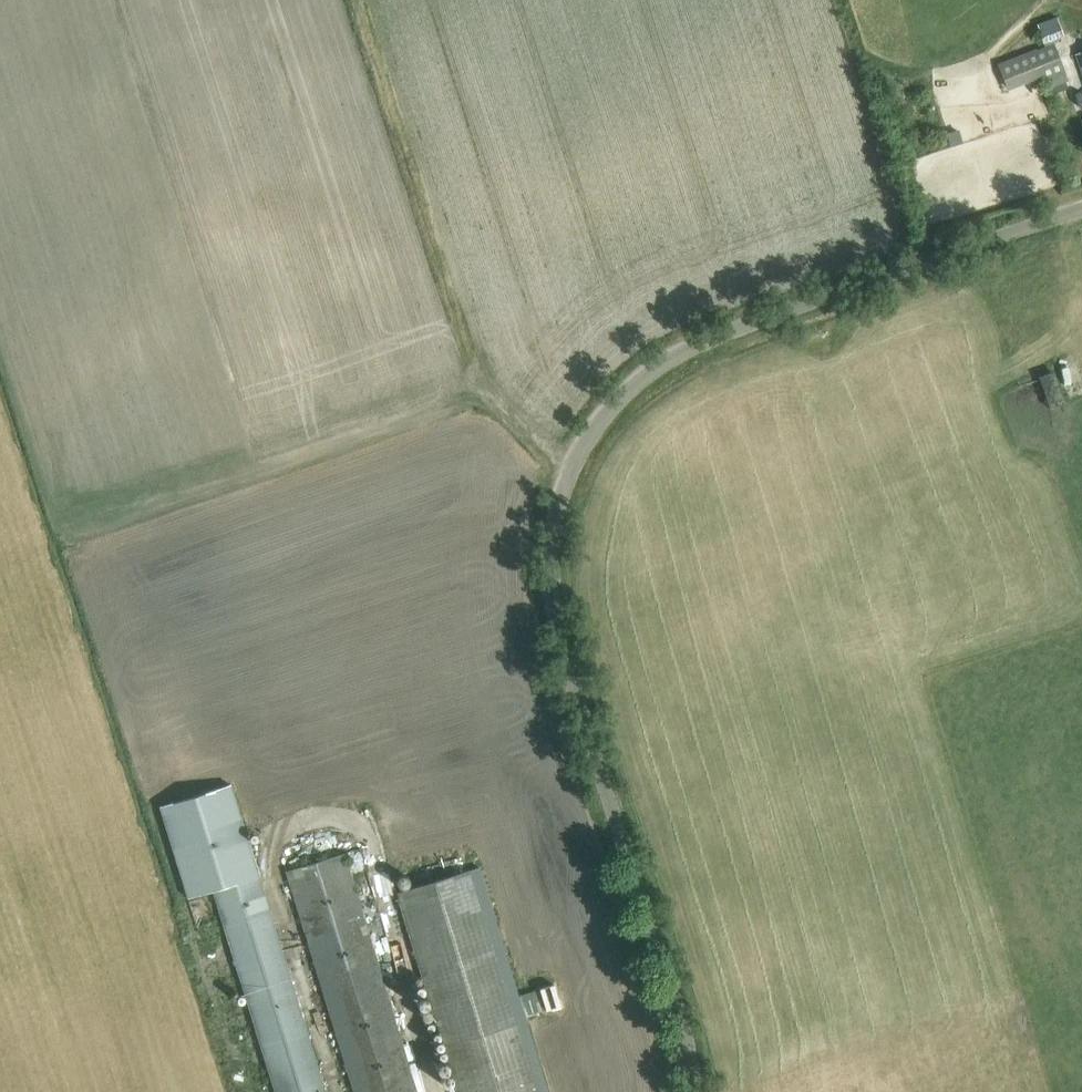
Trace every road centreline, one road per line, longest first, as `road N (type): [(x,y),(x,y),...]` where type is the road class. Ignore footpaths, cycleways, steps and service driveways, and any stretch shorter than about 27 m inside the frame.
road 1 (unclassified): [(694,1091),(682,1022),(553,609),(553,520),(571,463),(620,395),(696,344),(1081,207)]

